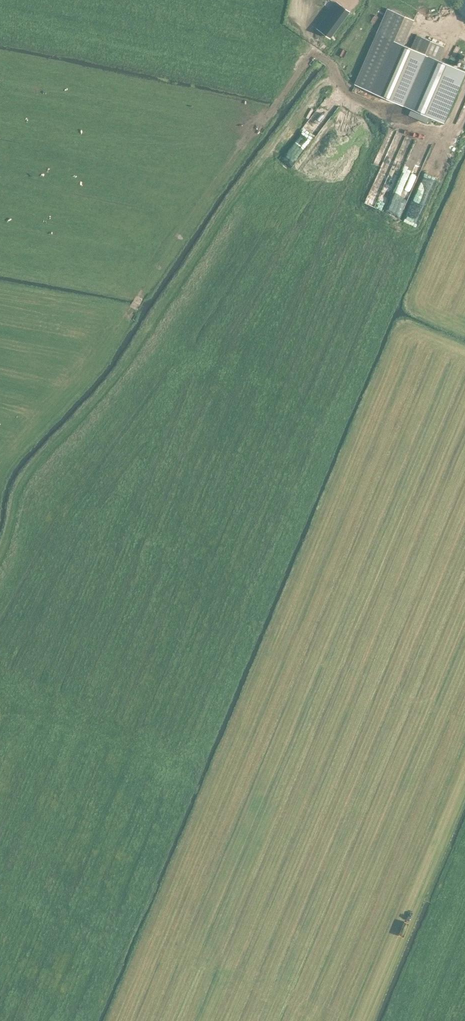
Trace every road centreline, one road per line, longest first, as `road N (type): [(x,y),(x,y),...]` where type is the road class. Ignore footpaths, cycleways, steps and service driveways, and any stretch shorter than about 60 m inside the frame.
road 1 (track): [(361,1020),(464,773)]
road 2 (track): [(329,83),(444,139),(464,91)]

